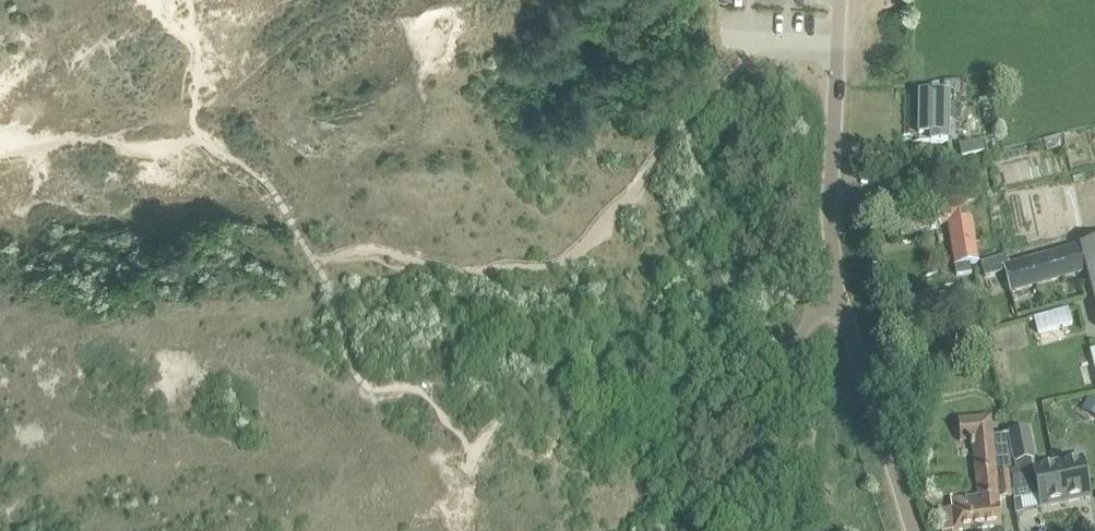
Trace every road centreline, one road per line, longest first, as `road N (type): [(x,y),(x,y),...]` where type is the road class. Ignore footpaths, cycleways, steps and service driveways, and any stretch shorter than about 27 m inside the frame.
road 1 (residential): [(916,530),(829,256),(838,0)]

